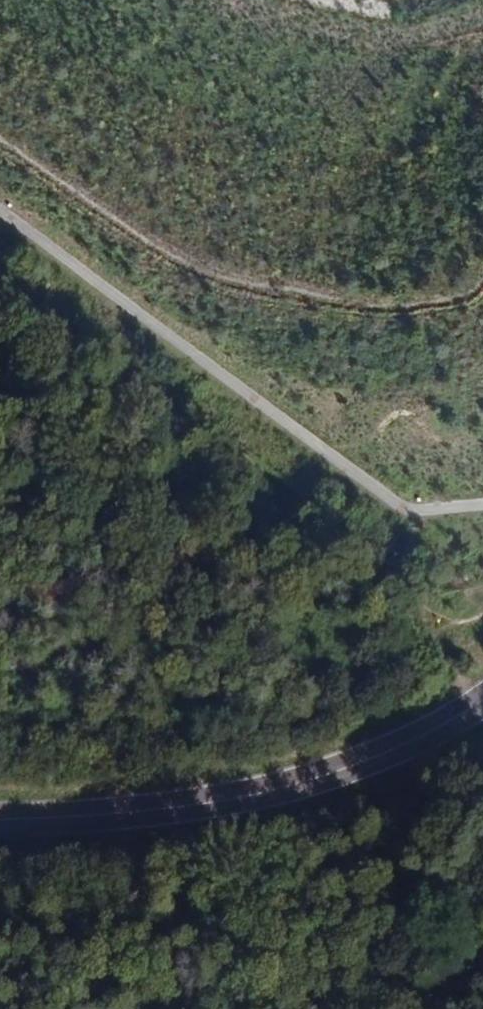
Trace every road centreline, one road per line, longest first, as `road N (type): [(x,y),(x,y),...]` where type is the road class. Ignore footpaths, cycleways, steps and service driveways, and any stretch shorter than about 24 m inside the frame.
road 1 (track): [(0,300),(367,570),(482,698)]
road 2 (primary): [(395,755),(102,820),(0,826)]

